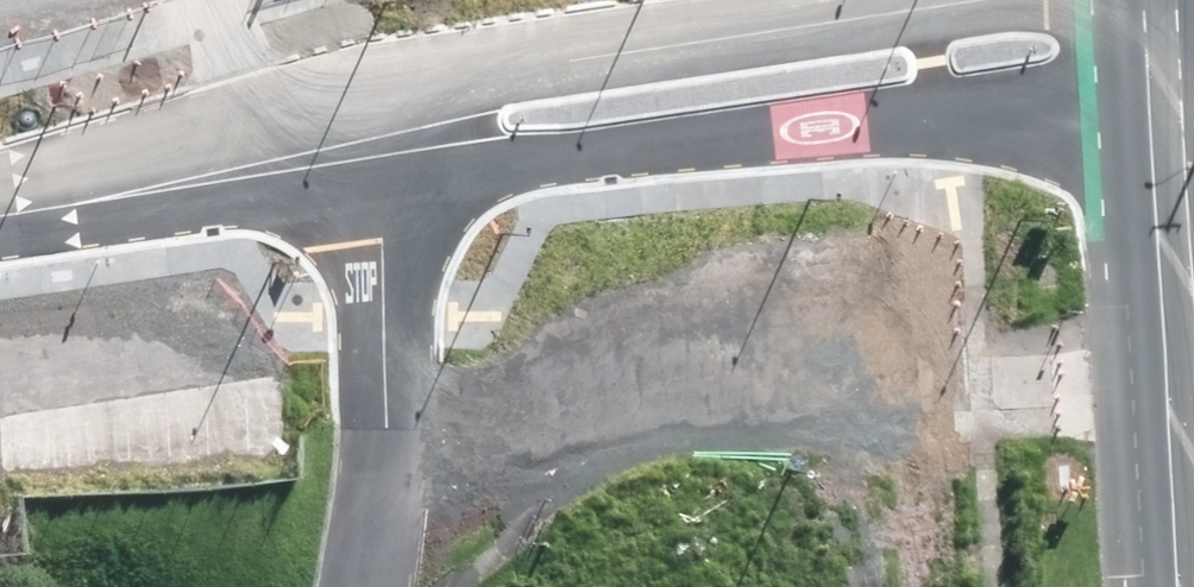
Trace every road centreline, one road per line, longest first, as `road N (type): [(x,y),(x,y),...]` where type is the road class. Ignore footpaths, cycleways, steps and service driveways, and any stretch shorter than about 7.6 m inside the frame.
road 1 (residential): [(1165,87),(521,165),(369,148)]
road 2 (residential): [(369,148),(476,83),(513,70),(996,0)]
road 3 (primary): [(1165,87),(1193,586)]
road 4 (residential): [(0,214),(369,148)]

